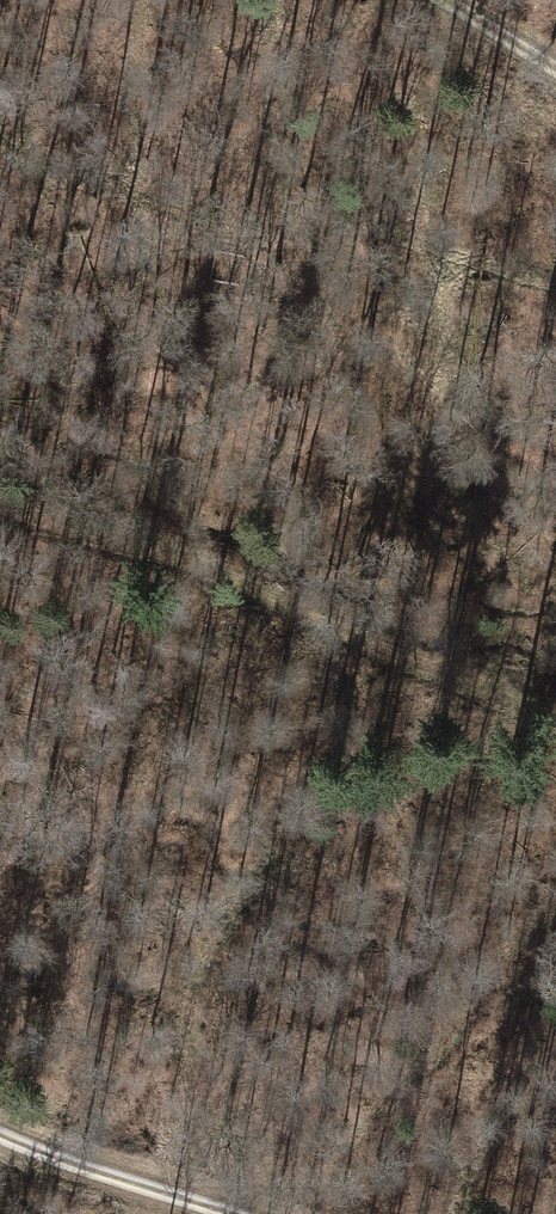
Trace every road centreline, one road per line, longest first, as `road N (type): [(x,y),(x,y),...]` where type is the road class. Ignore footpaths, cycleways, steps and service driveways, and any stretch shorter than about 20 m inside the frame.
road 1 (track): [(555,720),(282,603),(0,504)]
road 2 (track): [(236,1213),(0,1133)]
road 3 (track): [(445,0),(555,66)]

